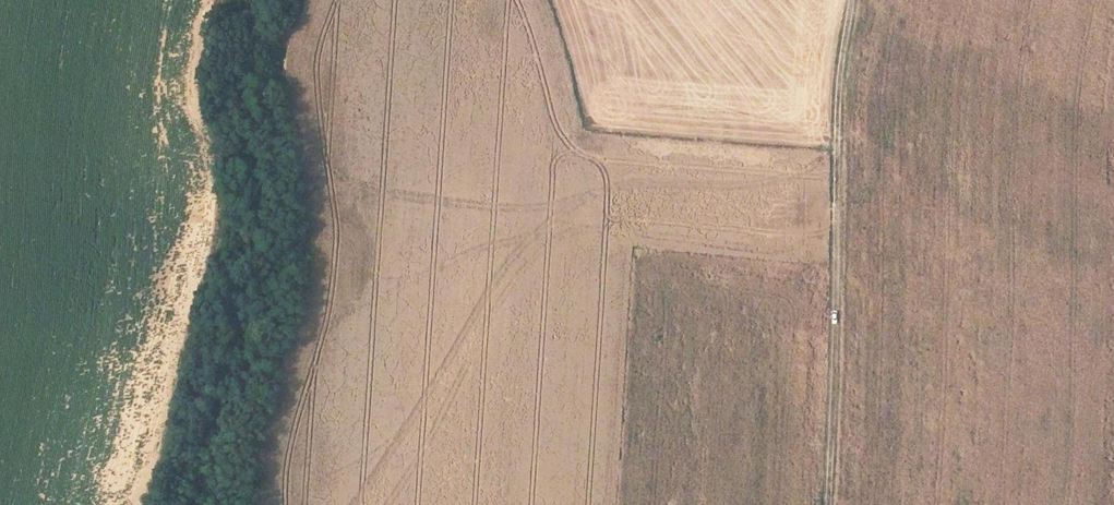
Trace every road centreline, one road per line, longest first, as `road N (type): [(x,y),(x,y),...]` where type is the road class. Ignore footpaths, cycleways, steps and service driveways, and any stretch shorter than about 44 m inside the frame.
road 1 (track): [(827,504),(843,63),(853,0)]

